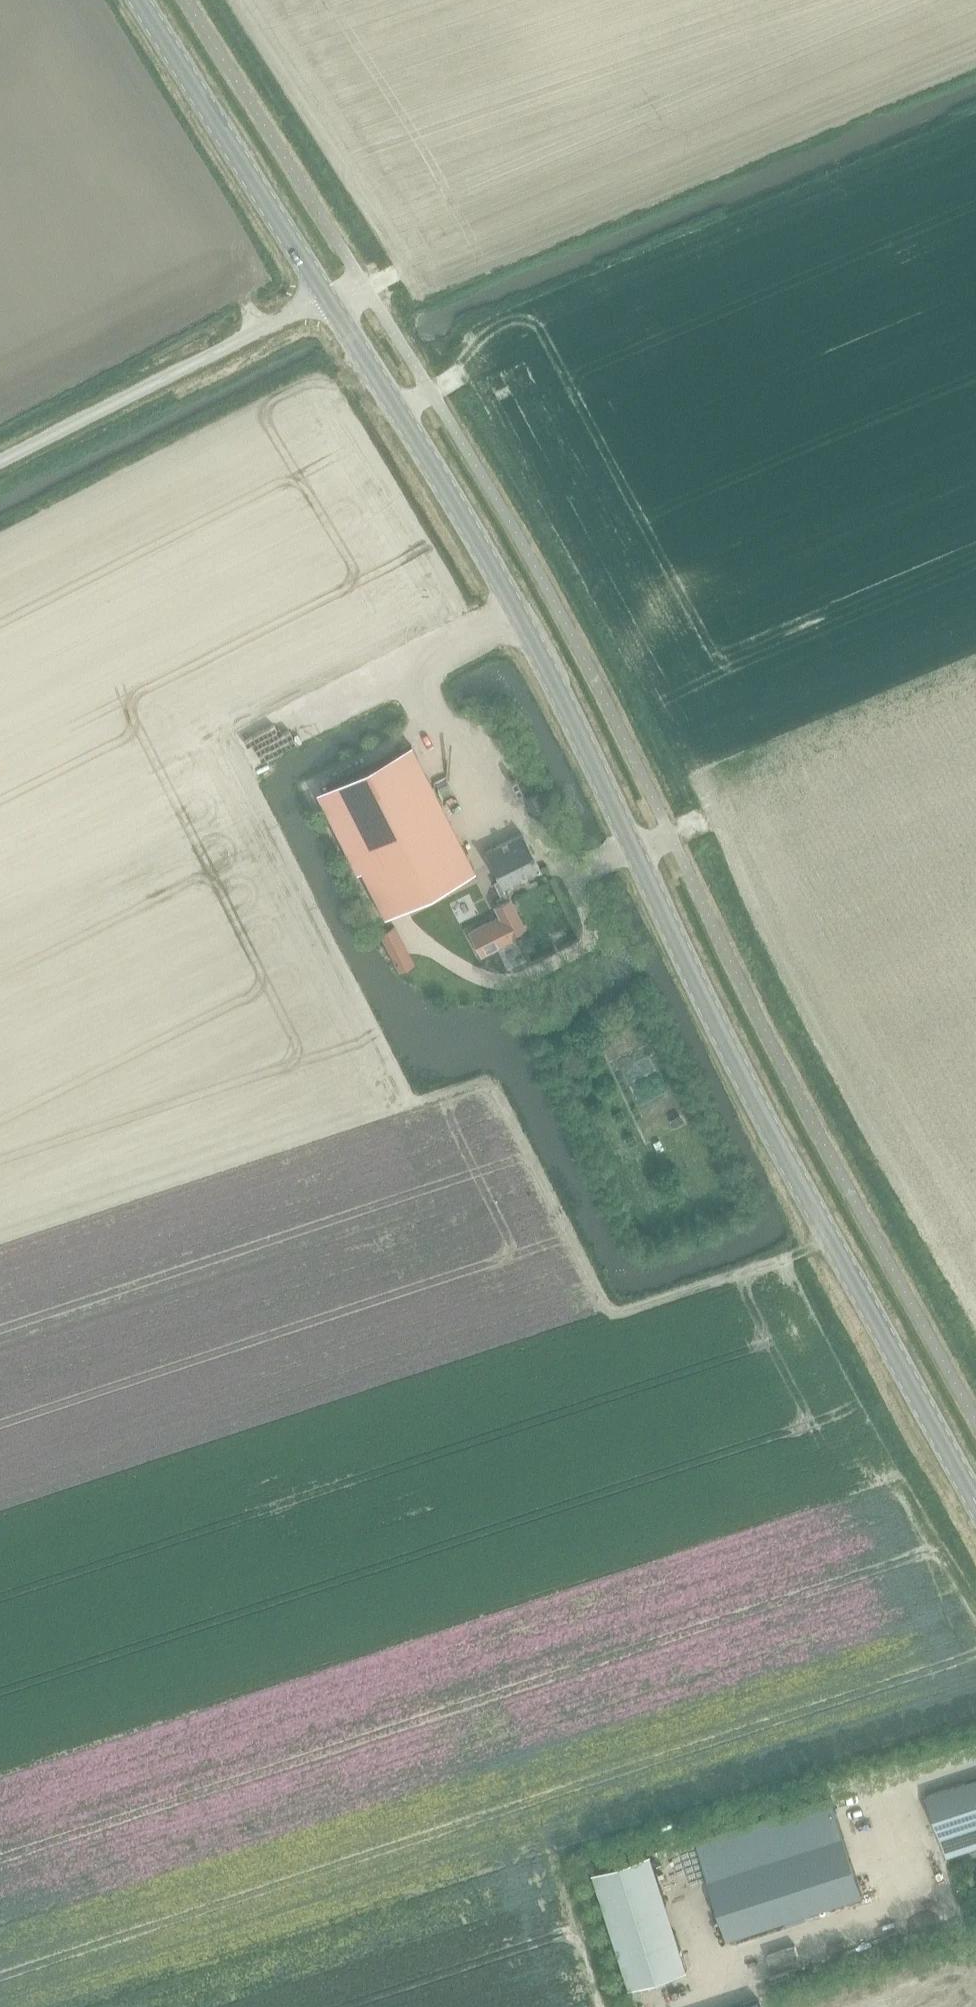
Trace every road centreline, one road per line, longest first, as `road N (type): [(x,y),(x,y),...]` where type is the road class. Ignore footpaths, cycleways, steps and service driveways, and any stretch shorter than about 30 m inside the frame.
road 1 (secondary): [(975,1504),(816,1212),(516,613),(327,296)]
road 2 (unclassified): [(0,463),(327,296)]
road 3 (secondary): [(327,296),(142,0)]

